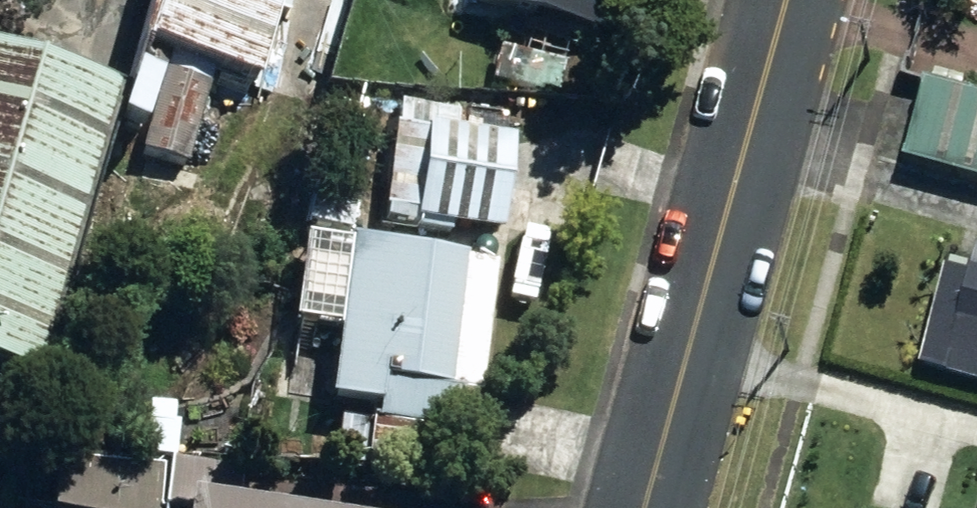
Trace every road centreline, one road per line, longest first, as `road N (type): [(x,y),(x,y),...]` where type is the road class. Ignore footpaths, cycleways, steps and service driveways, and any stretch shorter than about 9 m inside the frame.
road 1 (residential): [(637,507),(776,0)]

